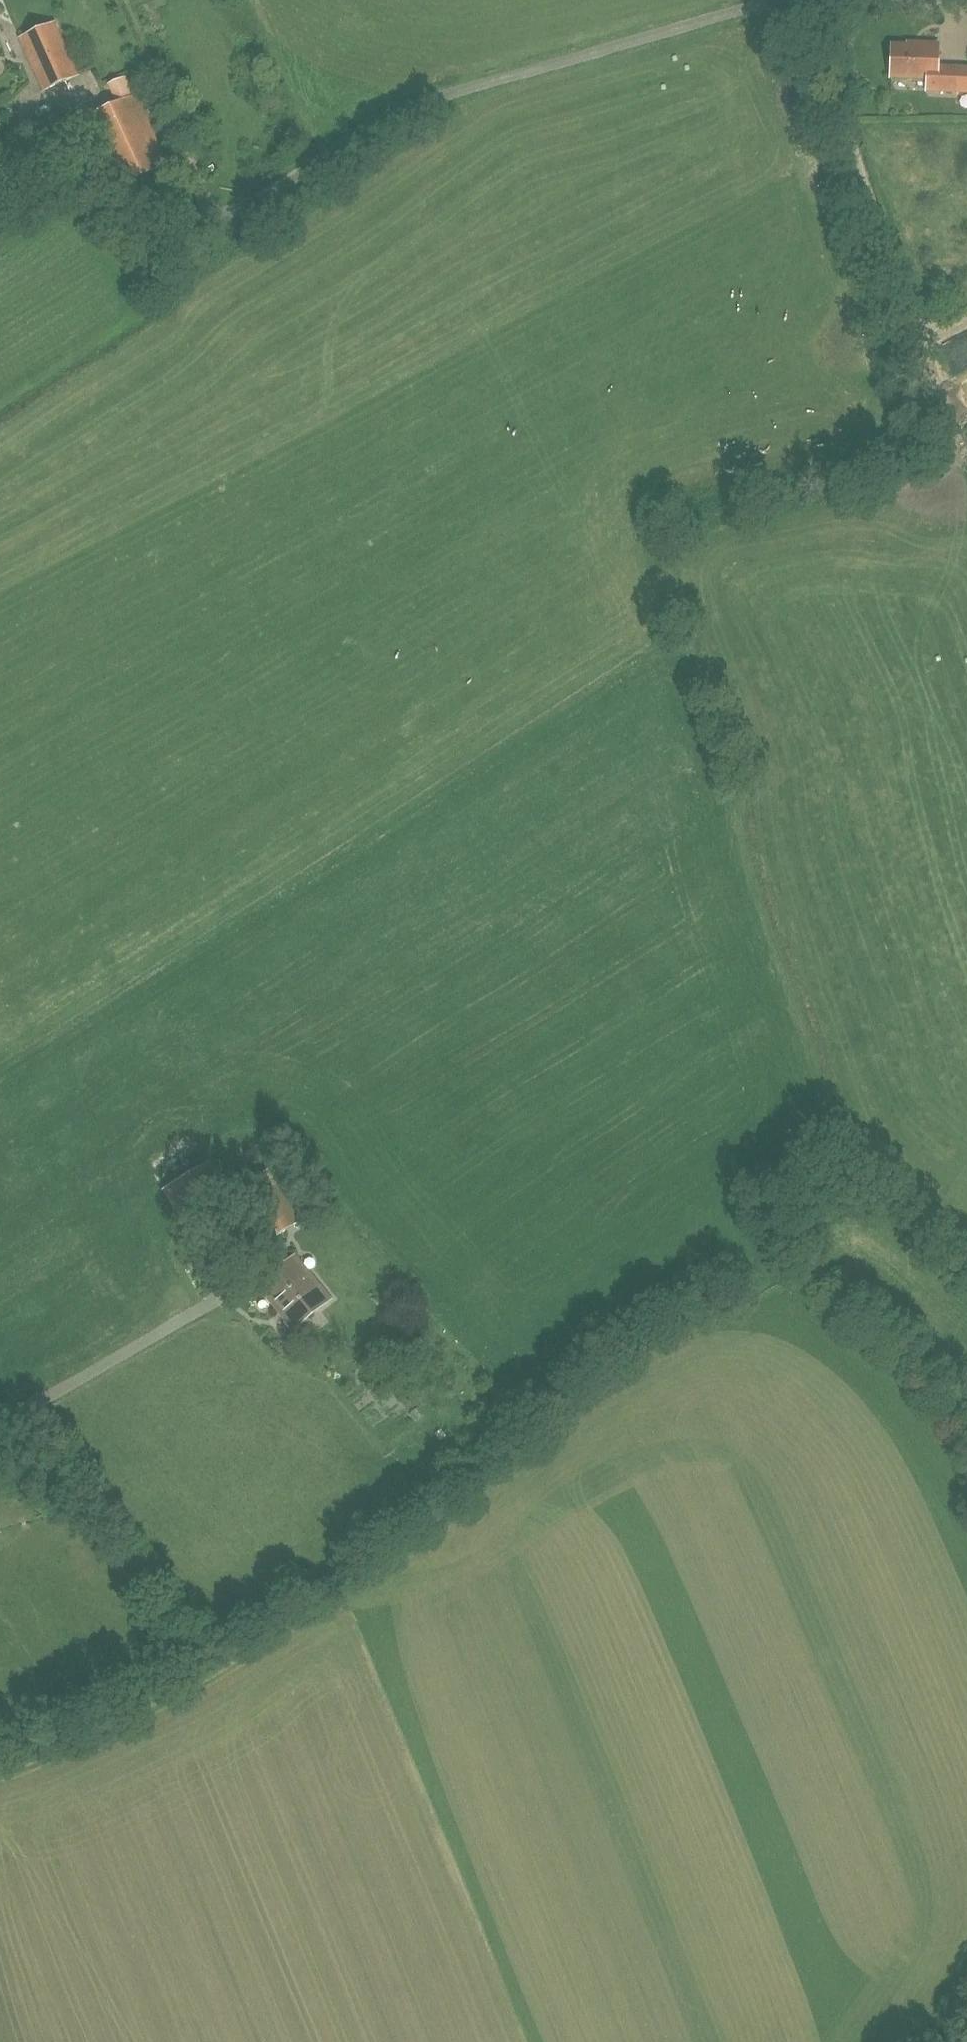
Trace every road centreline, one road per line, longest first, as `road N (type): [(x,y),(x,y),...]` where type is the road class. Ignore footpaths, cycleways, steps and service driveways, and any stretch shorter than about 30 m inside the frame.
road 1 (unclassified): [(0,232),(73,189),(108,193),(198,225),(235,217),(386,113),(725,0)]

